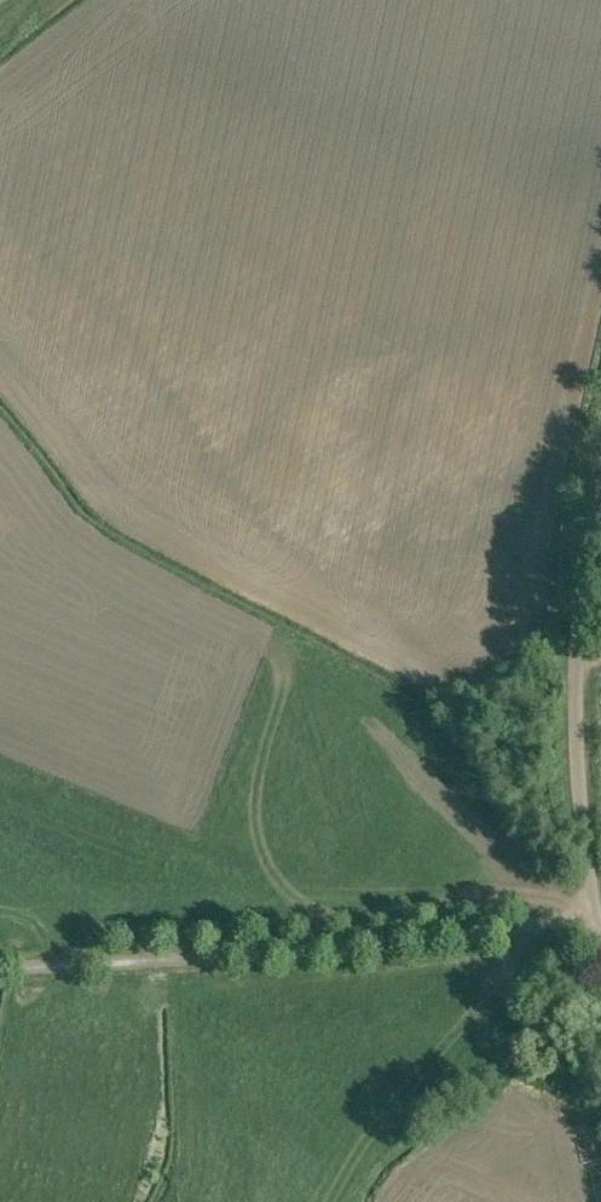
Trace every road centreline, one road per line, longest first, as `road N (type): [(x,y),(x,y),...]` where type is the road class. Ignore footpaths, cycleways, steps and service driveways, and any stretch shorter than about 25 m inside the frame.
road 1 (unclassified): [(597,917),(576,704),(600,528)]

